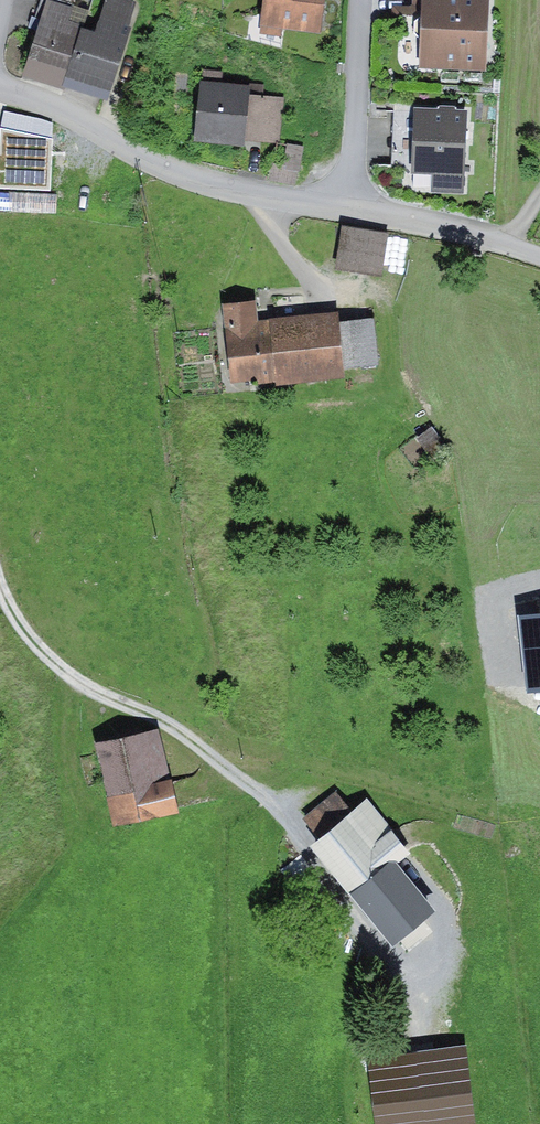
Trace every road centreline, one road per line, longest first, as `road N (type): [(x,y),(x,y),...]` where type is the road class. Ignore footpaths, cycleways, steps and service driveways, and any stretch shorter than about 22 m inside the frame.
road 1 (track): [(422,1031),(414,992),(281,806),(173,725),(83,685),(51,660),(0,572)]
road 2 (unclassified): [(0,87),(210,186),(353,211)]
road 3 (residential): [(353,211),(363,0)]
road 4 (unclassified): [(353,211),(539,251)]

